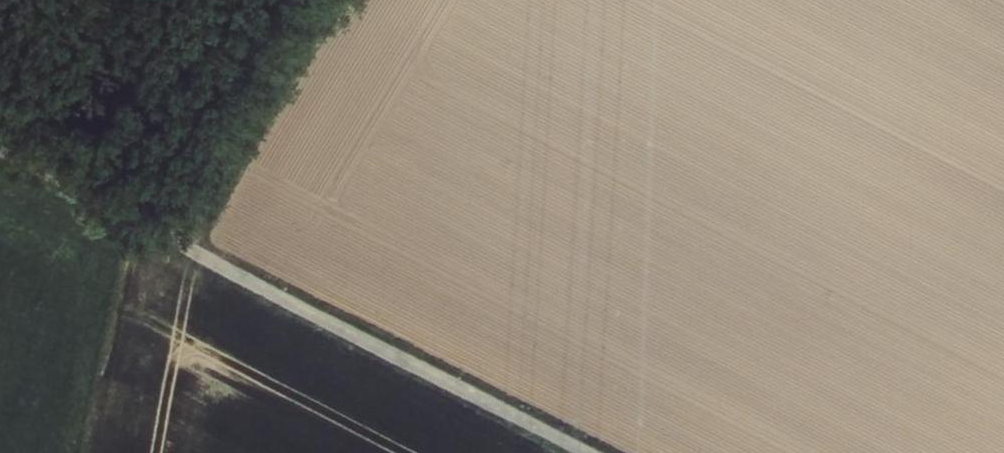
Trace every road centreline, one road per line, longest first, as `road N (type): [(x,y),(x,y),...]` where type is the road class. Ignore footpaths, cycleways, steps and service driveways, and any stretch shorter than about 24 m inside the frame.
road 1 (track): [(0,152),(580,452)]

